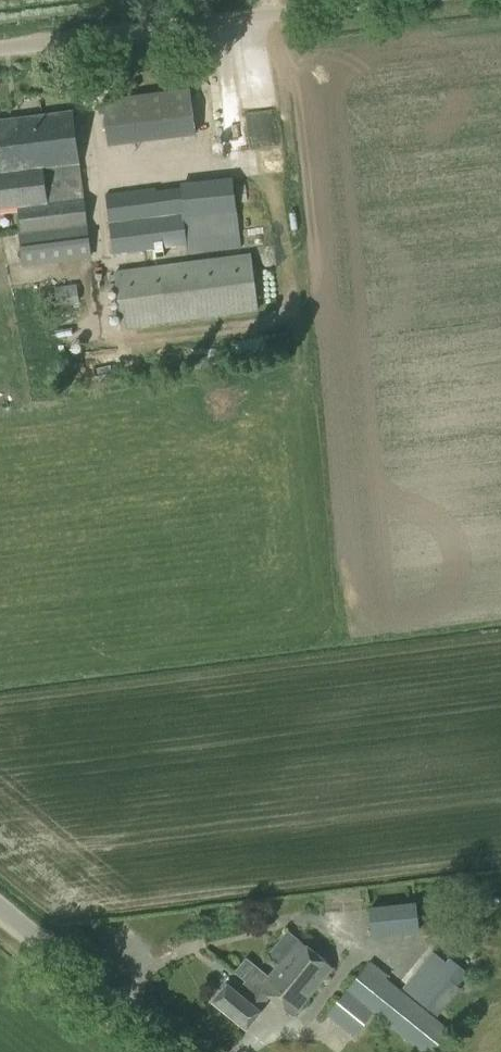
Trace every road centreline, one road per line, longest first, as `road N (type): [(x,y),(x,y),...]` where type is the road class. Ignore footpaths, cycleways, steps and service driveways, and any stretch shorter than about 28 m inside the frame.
road 1 (unclassified): [(0,48),(384,0)]
road 2 (unclassified): [(184,1051),(0,902)]

